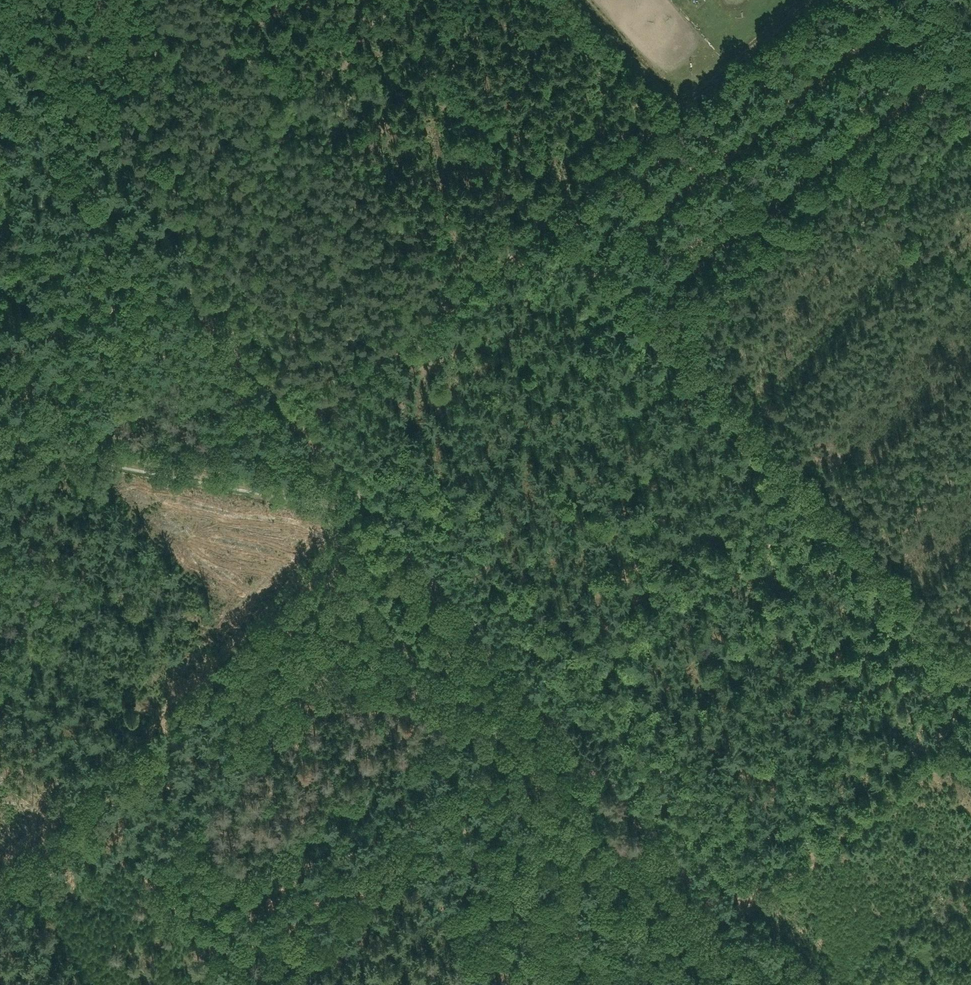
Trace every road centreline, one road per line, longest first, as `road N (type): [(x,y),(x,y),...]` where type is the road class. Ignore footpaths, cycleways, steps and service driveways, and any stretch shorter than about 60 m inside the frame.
road 1 (track): [(0,79),(534,699)]
road 2 (track): [(299,428),(814,0)]
road 3 (track): [(970,463),(898,478),(822,477),(796,492),(788,484),(534,699)]
road 4 (track): [(375,513),(0,876)]
road 5 (track): [(652,343),(861,182),(864,161),(970,61)]
road 6 (track): [(534,699),(781,984)]
road 7 (track): [(544,225),(788,484)]
road 8 (track): [(861,182),(970,296)]
road 9 (track): [(0,710),(79,801)]

